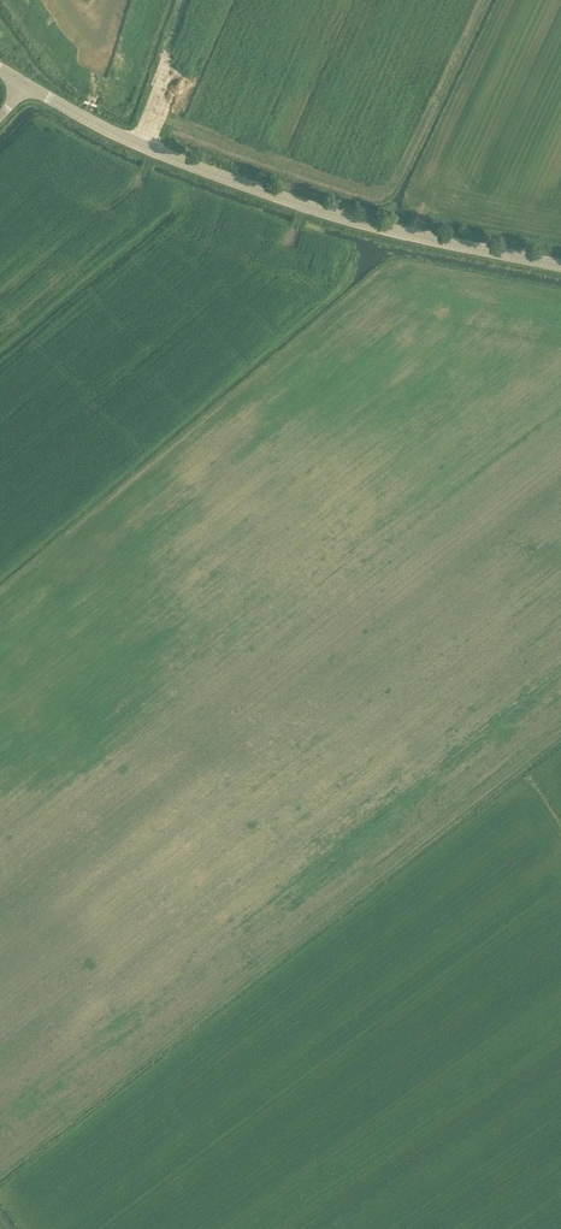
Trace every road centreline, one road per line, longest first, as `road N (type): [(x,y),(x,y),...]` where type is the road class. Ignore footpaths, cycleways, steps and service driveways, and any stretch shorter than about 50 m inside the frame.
road 1 (tertiary): [(560,268),(302,207),(151,150),(27,86)]

